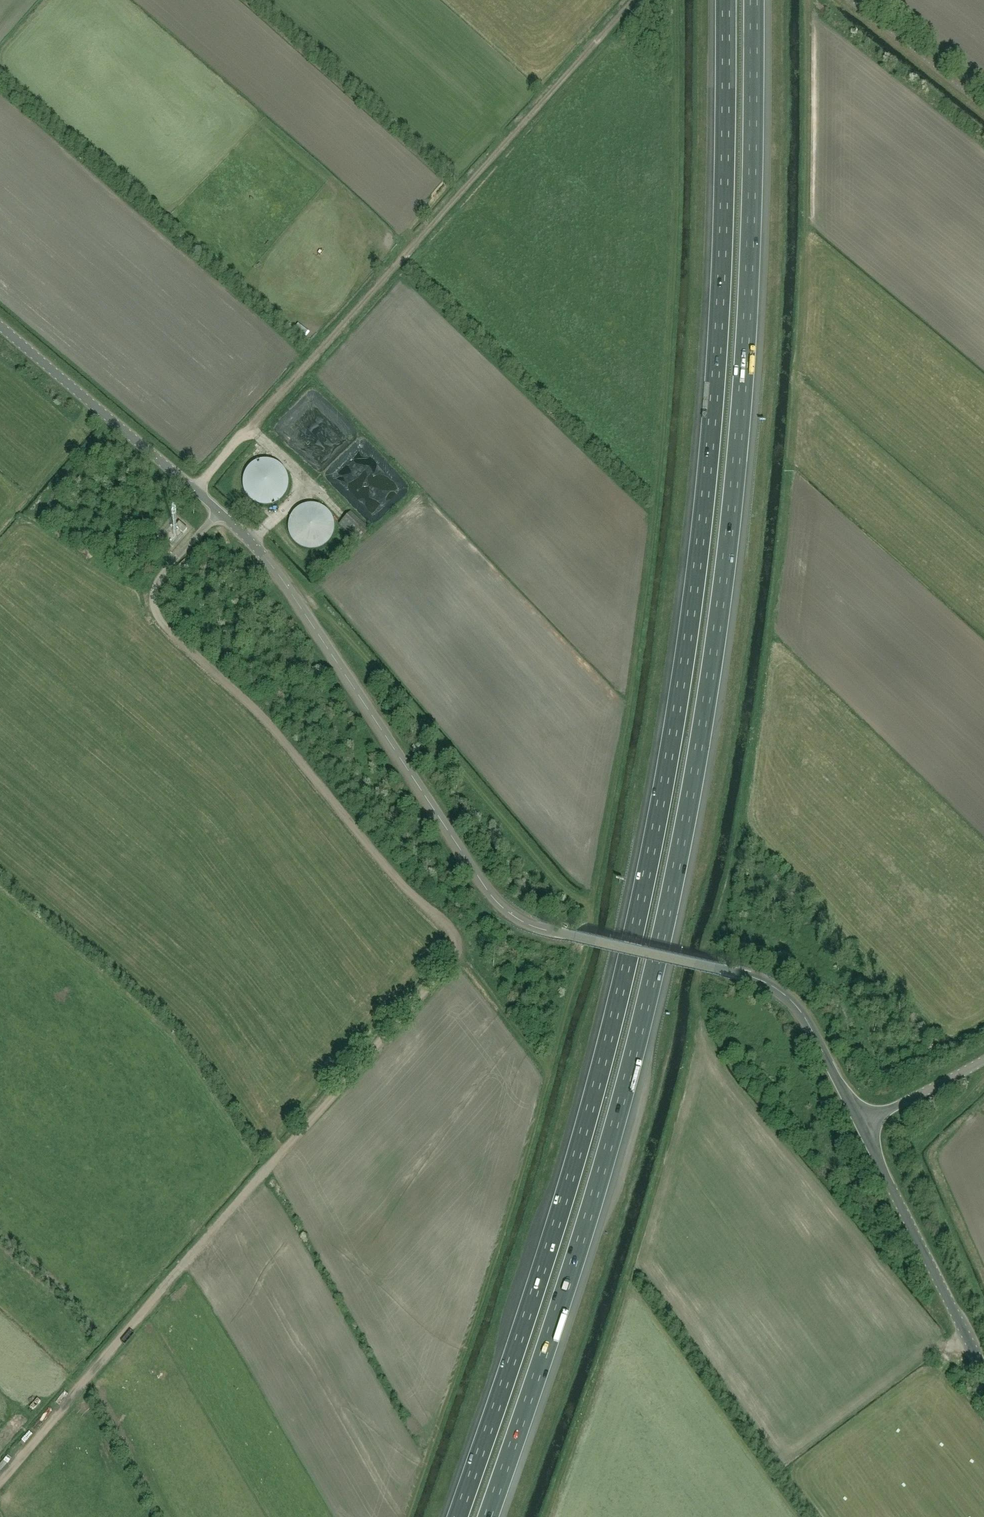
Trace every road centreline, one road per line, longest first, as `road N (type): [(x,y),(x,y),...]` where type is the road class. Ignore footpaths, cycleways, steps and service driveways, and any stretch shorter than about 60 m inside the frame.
road 1 (motorway): [(491,1516),(595,1202),(699,786),(740,503),(754,337),(760,0)]
road 2 (motorway): [(725,0),(719,333),(669,772),(570,1182),(460,1516)]
road 3 (track): [(172,633),(268,719),(443,924),(455,948),(0,1474)]
road 4 (tertiary): [(860,1125),(801,1016),(767,983),(533,926),(501,906),(278,577),(220,511)]
road 5 (track): [(636,0),(257,420)]
road 6 (tertiary): [(220,511),(0,321)]
road 7 (tertiary): [(983,1369),(860,1125)]
road 8 (unclassified): [(983,103),(850,0)]
road 9 (unclassified): [(220,511),(156,584),(155,609),(172,633)]
road 10 (unclassified): [(860,1125),(983,1059)]

